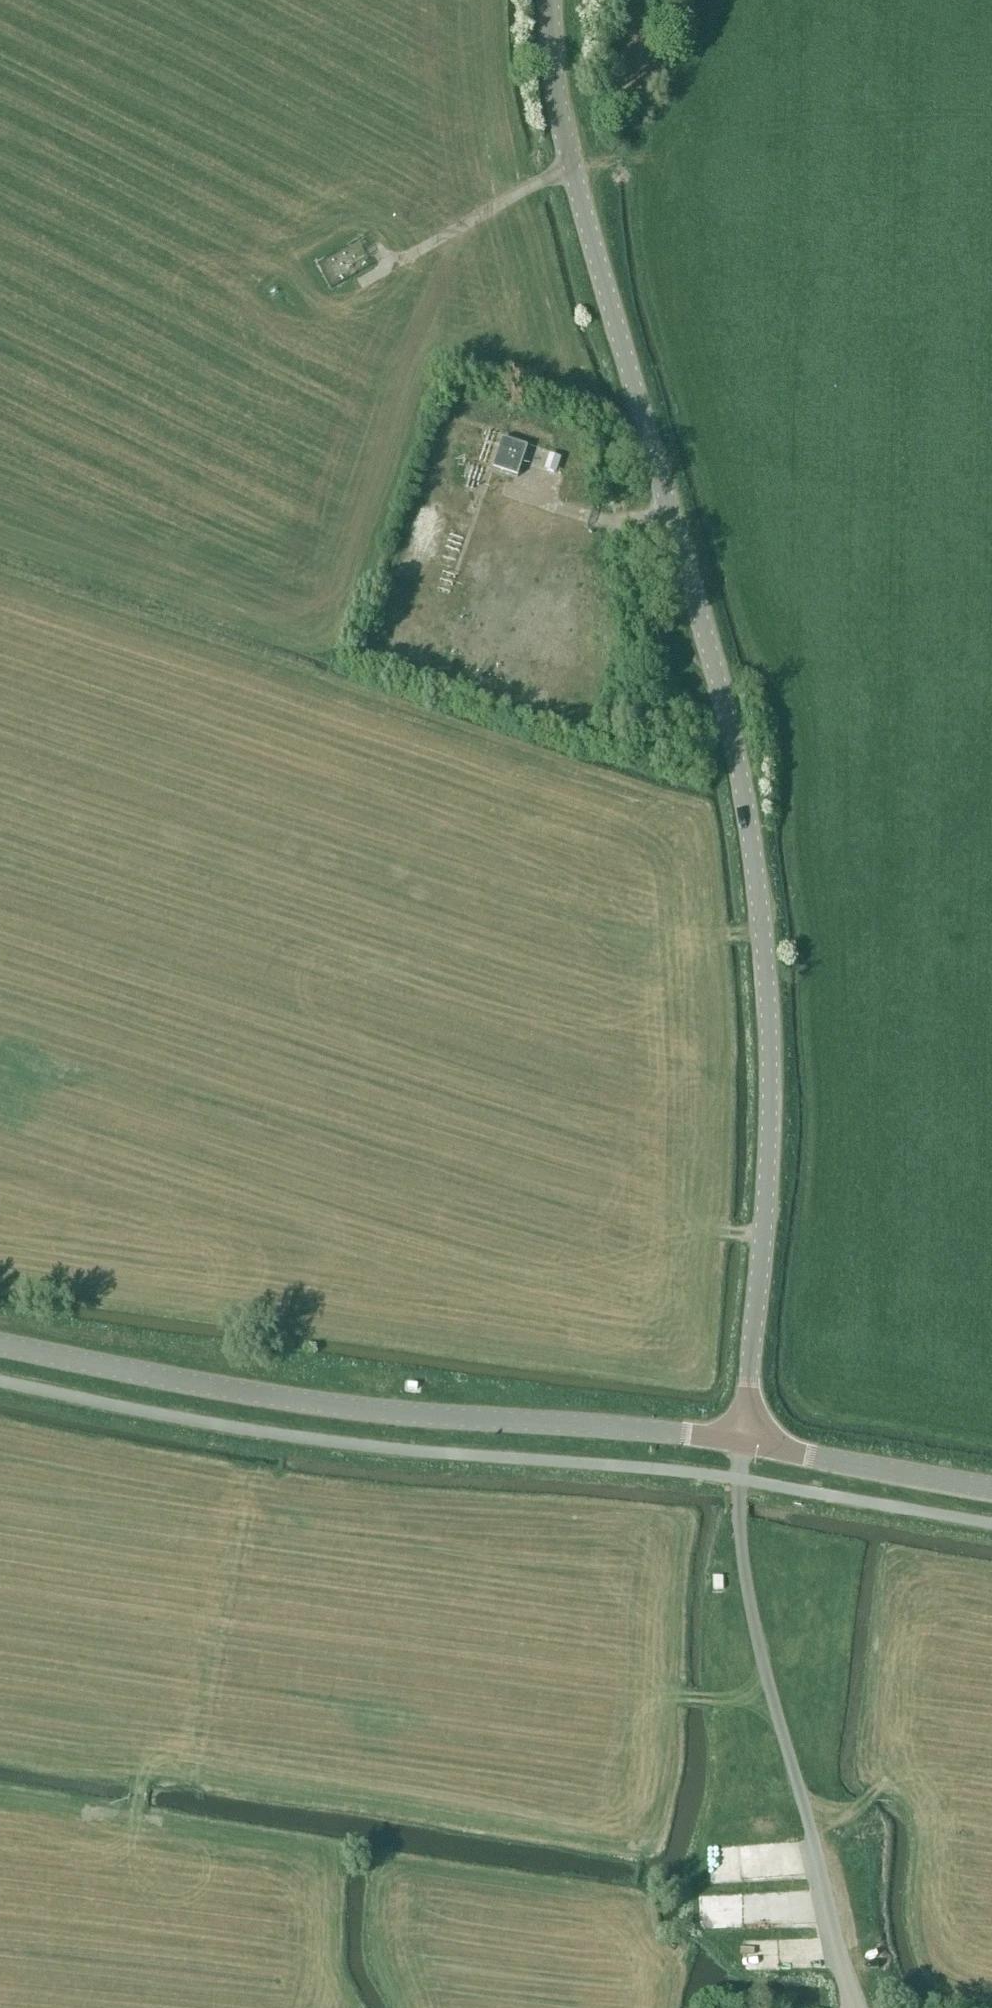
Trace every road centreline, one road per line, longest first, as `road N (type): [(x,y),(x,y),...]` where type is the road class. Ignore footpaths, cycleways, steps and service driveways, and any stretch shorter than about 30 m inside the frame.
road 1 (tertiary): [(742,1443),(771,1106),(764,928),(729,718),(560,119),(550,0)]
road 2 (tertiary): [(742,1443),(313,1404),(0,1346)]
road 3 (tertiary): [(991,1490),(742,1443)]

